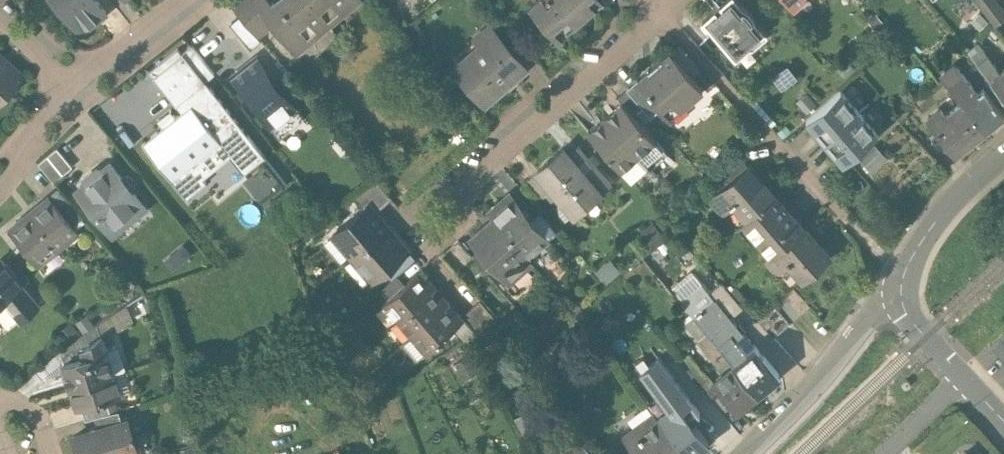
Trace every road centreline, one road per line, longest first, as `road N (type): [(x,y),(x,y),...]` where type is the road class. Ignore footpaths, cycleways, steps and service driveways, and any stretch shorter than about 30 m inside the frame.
road 1 (residential): [(662,14),(434,214)]
road 2 (residential): [(861,237),(662,14)]
road 3 (residential): [(898,297),(743,453)]
road 4 (tertiary): [(1003,152),(941,218),(898,297)]
road 5 (residential): [(177,0),(67,80)]
road 6 (residential): [(67,80),(39,140),(0,189)]

